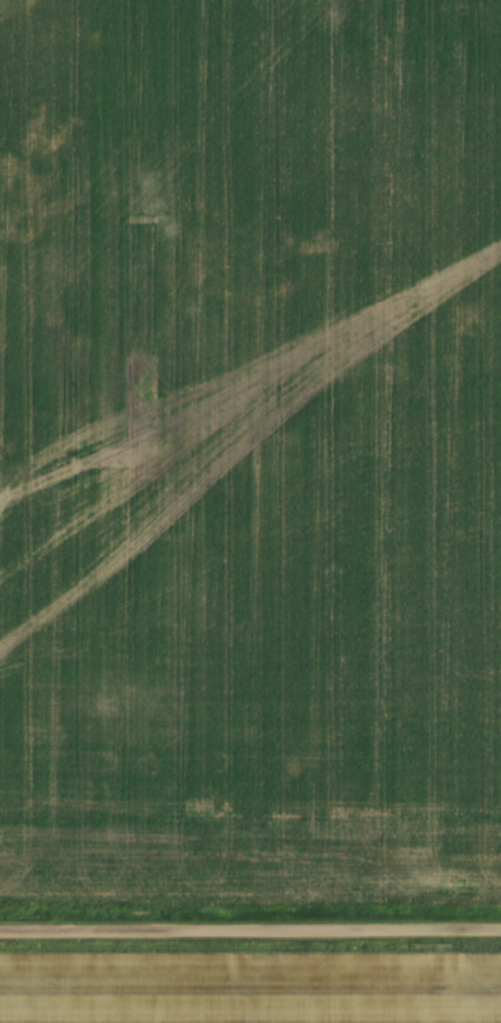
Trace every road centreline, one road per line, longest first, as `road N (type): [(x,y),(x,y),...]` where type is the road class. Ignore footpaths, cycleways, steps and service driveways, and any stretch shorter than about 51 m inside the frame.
road 1 (residential): [(500,932),(0,934)]

